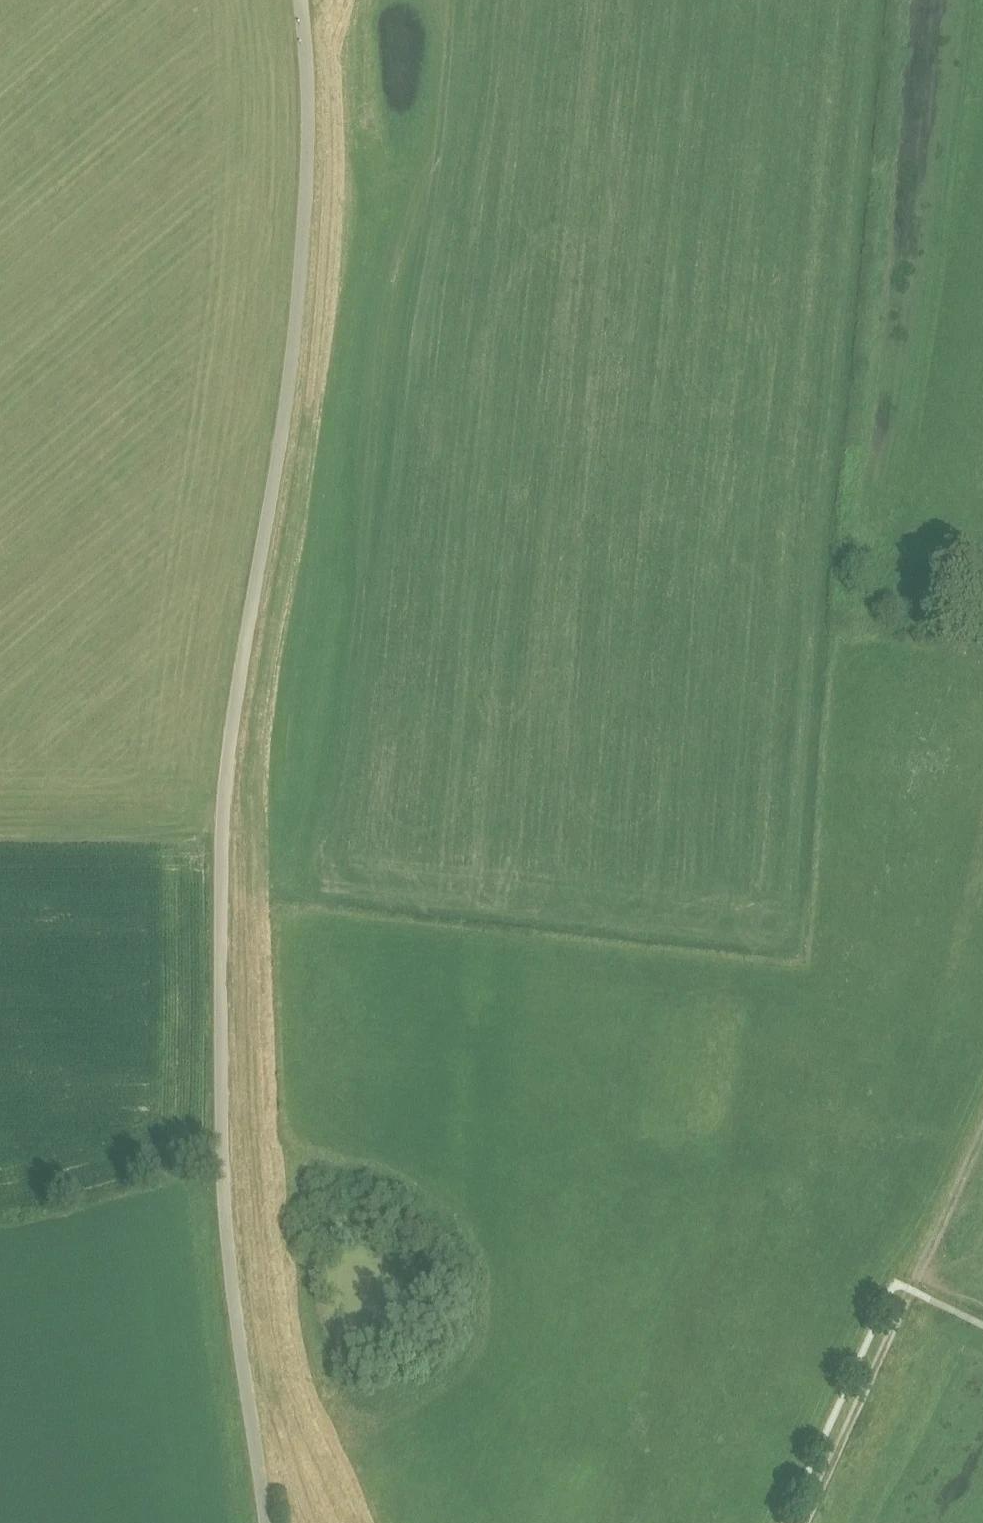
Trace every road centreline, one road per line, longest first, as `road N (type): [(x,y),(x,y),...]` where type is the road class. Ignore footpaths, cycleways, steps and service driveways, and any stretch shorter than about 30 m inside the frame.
road 1 (unclassified): [(271,1522),(231,1239),(221,1096),(231,740),(281,429),(304,223),(303,0)]
road 2 (track): [(982,1141),(803,1522)]

